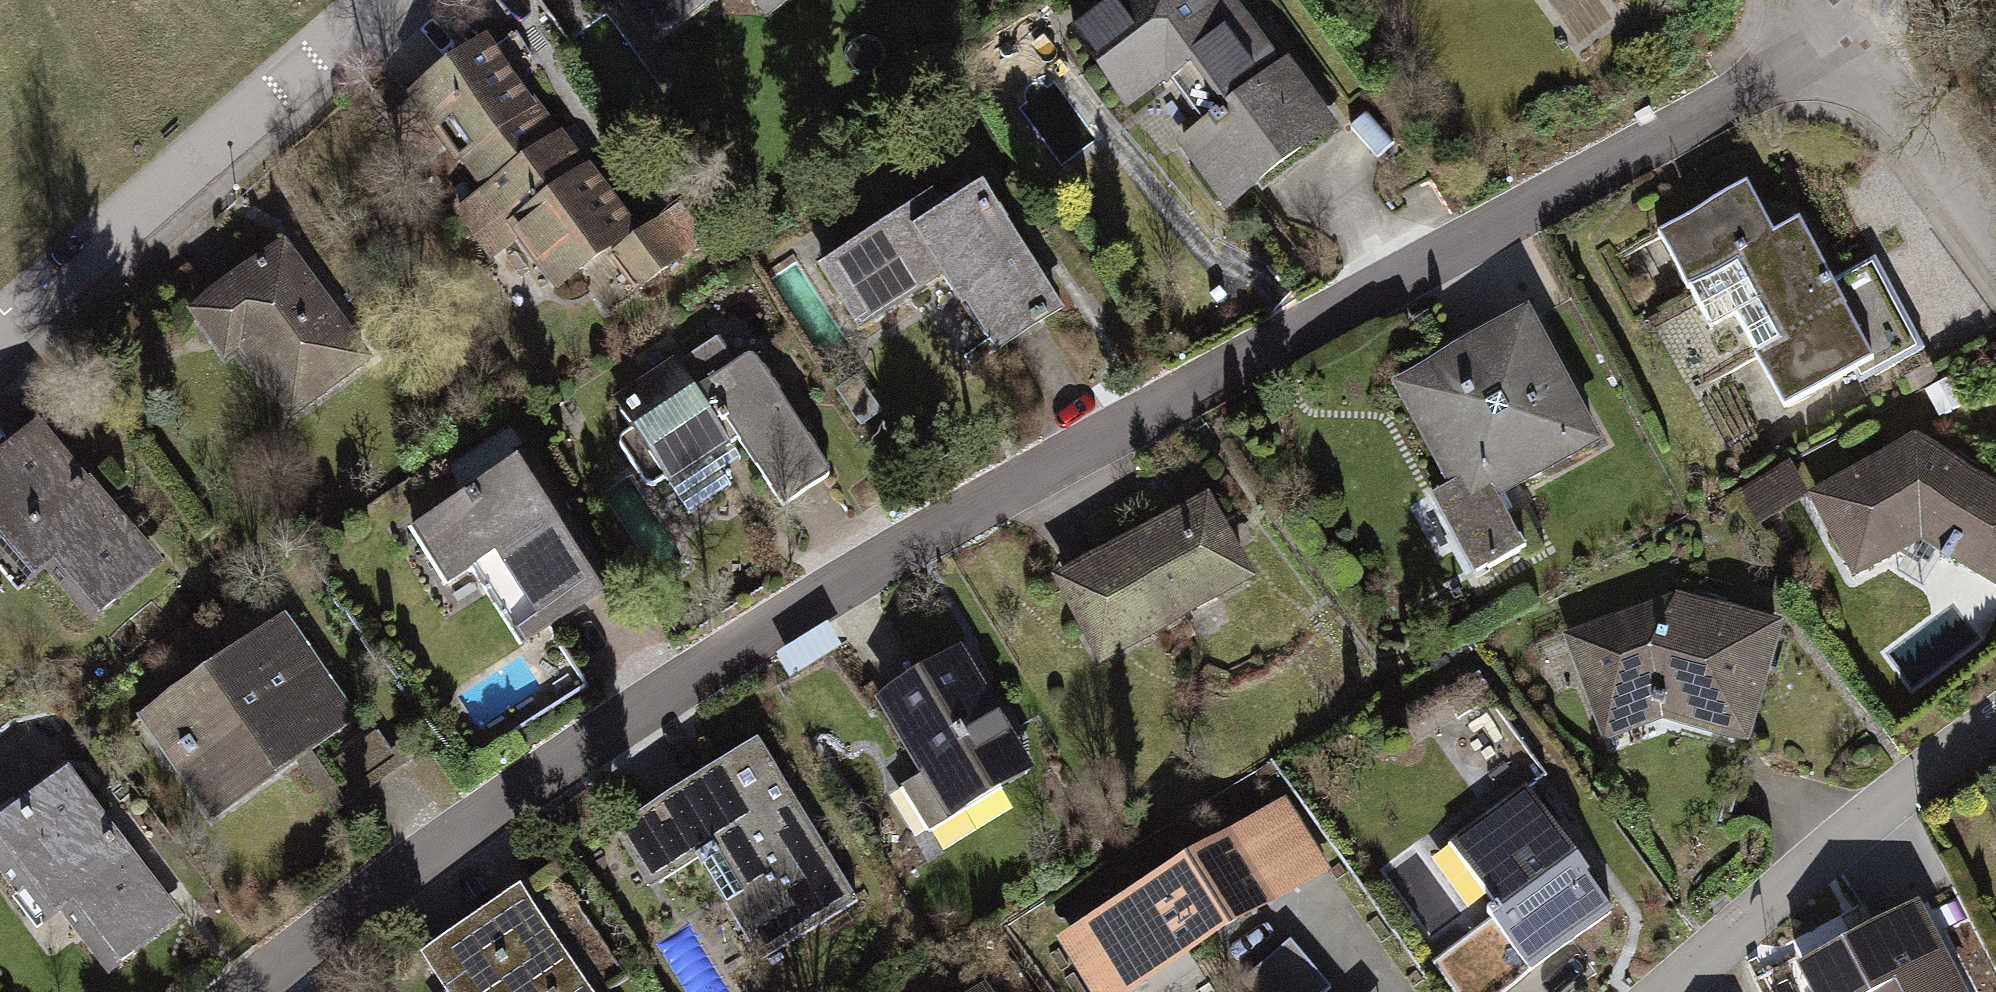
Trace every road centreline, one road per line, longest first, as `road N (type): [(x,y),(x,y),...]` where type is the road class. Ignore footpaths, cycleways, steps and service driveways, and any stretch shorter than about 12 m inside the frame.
road 1 (residential): [(259,991),(458,822),(932,523),(1851,39)]
road 2 (residential): [(428,0),(0,384)]
road 3 (residential): [(1669,991),(1960,742),(1995,724)]
road 4 (residential): [(1995,232),(1851,39)]

